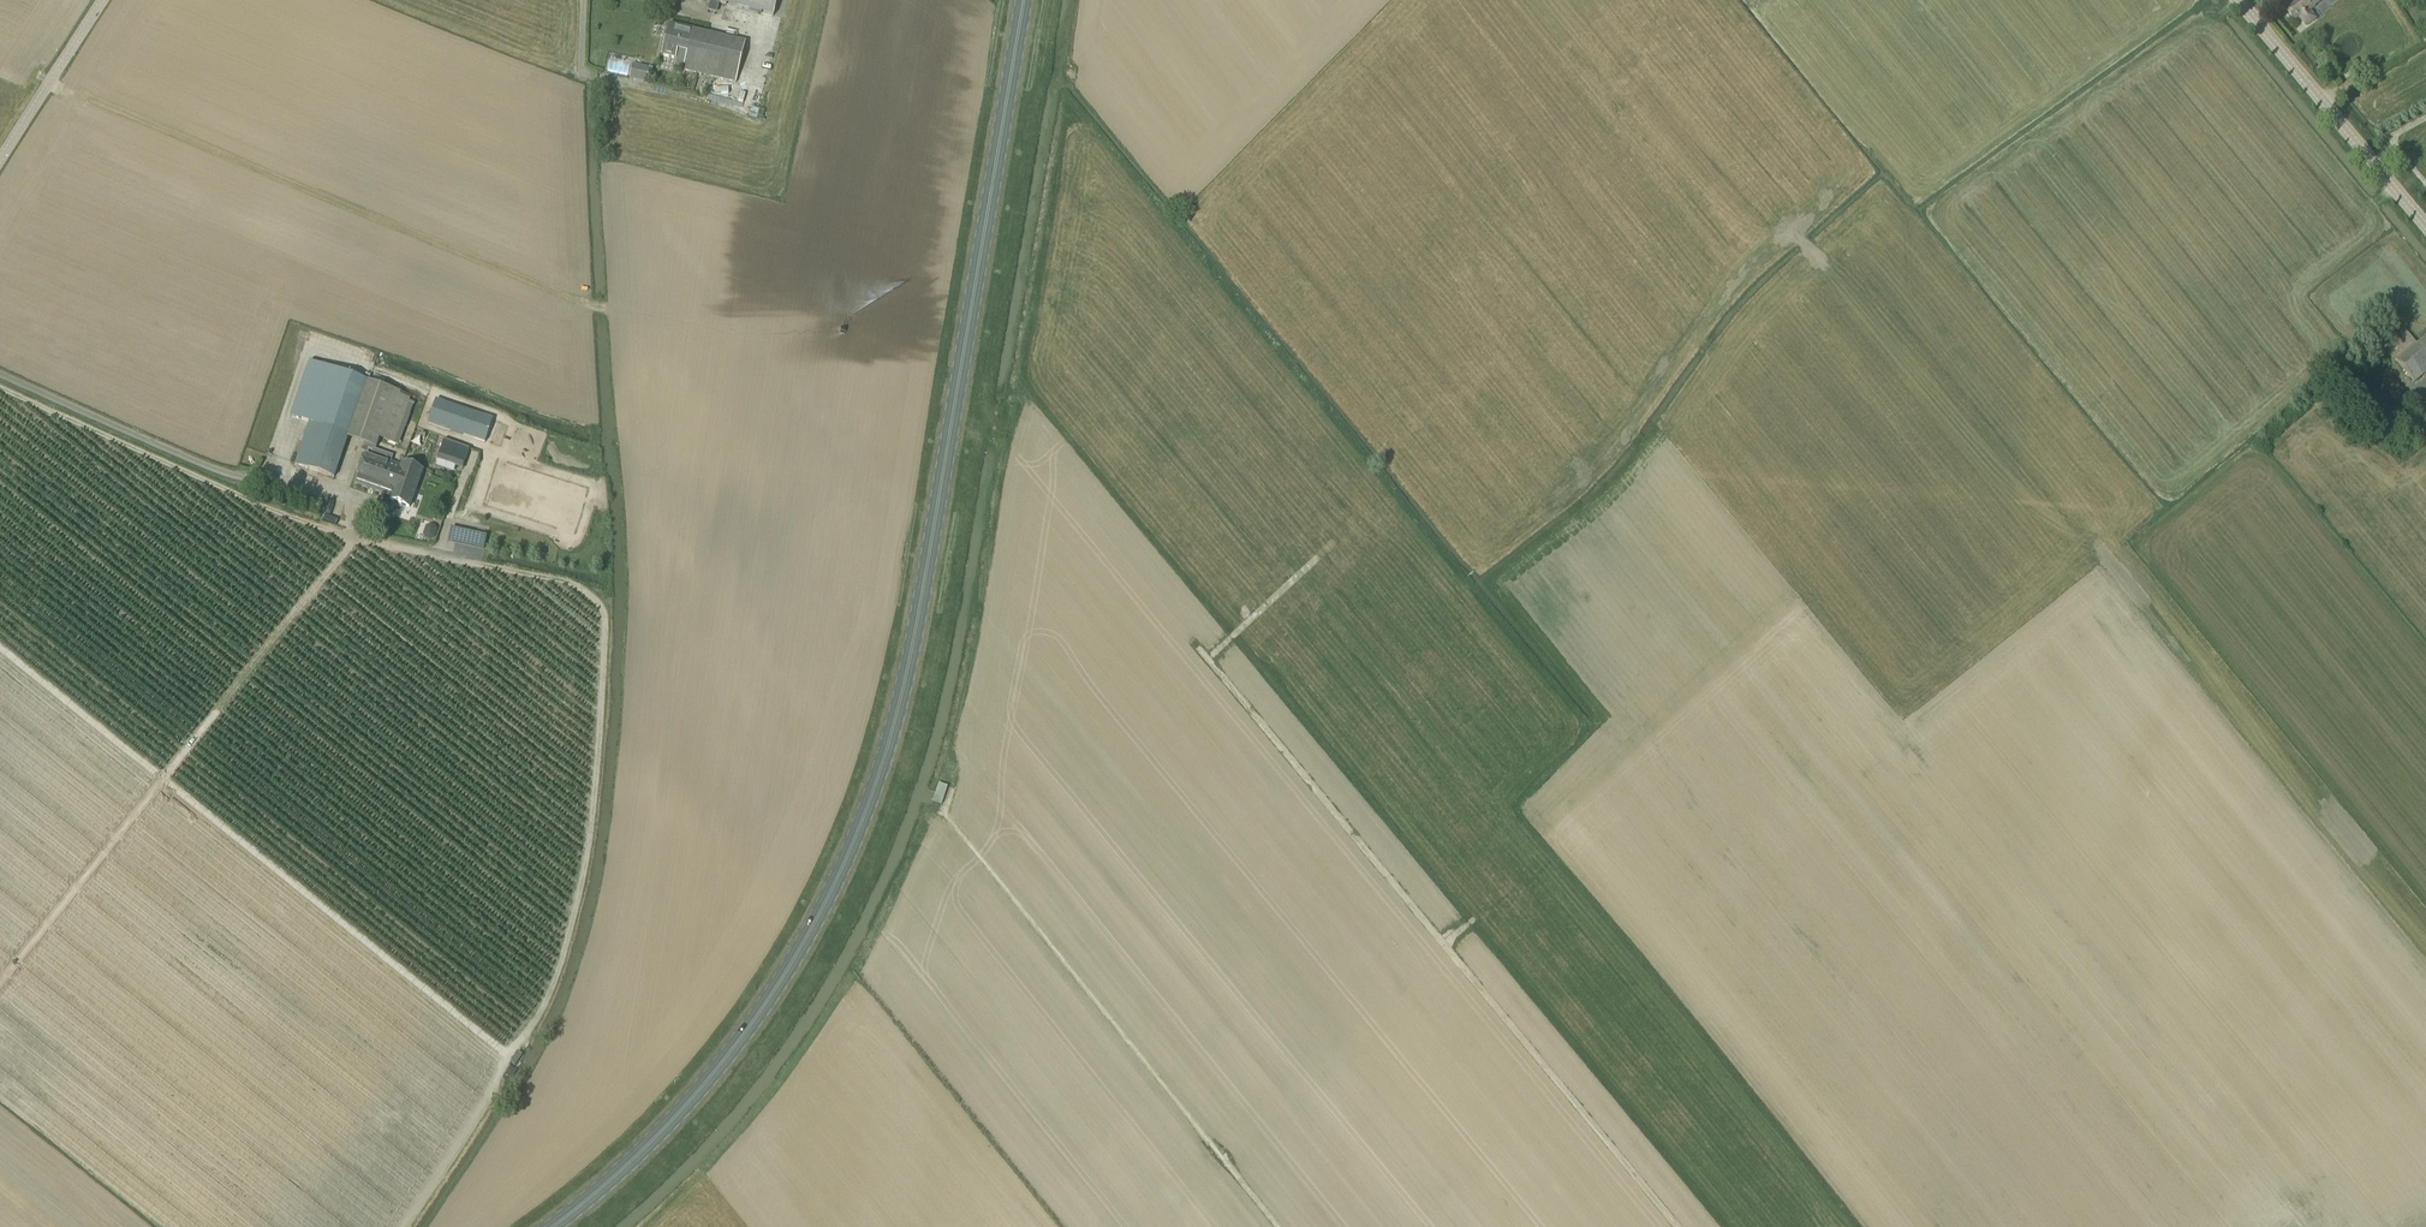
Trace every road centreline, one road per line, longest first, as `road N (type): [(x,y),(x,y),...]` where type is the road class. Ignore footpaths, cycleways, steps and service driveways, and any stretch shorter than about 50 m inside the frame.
road 1 (secondary): [(551,1226),(629,1162),(735,1044),(806,939),(877,780),(927,567),(1024,0)]
road 2 (tertiary): [(2425,226),(2238,0)]
road 3 (unclassified): [(0,160),(101,0)]

